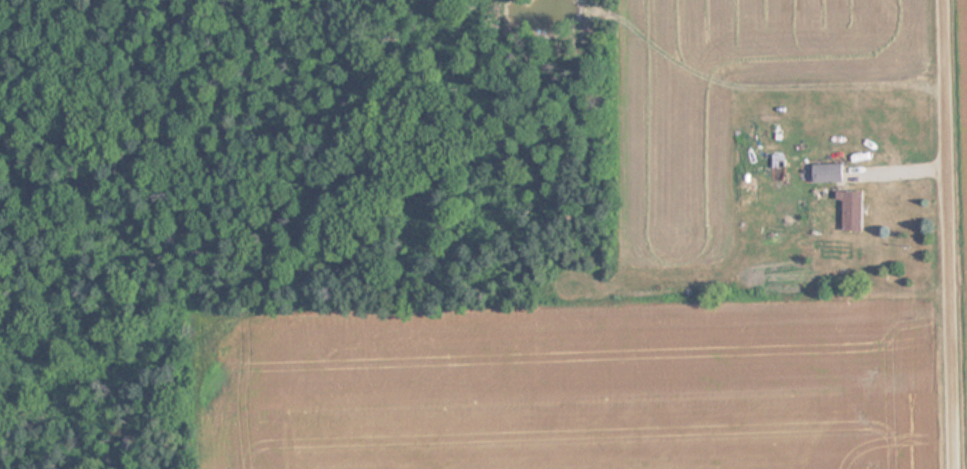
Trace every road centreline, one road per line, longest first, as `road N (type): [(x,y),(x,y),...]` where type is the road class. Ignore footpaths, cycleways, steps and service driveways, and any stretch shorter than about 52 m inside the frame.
road 1 (residential): [(956,468),(945,0)]

